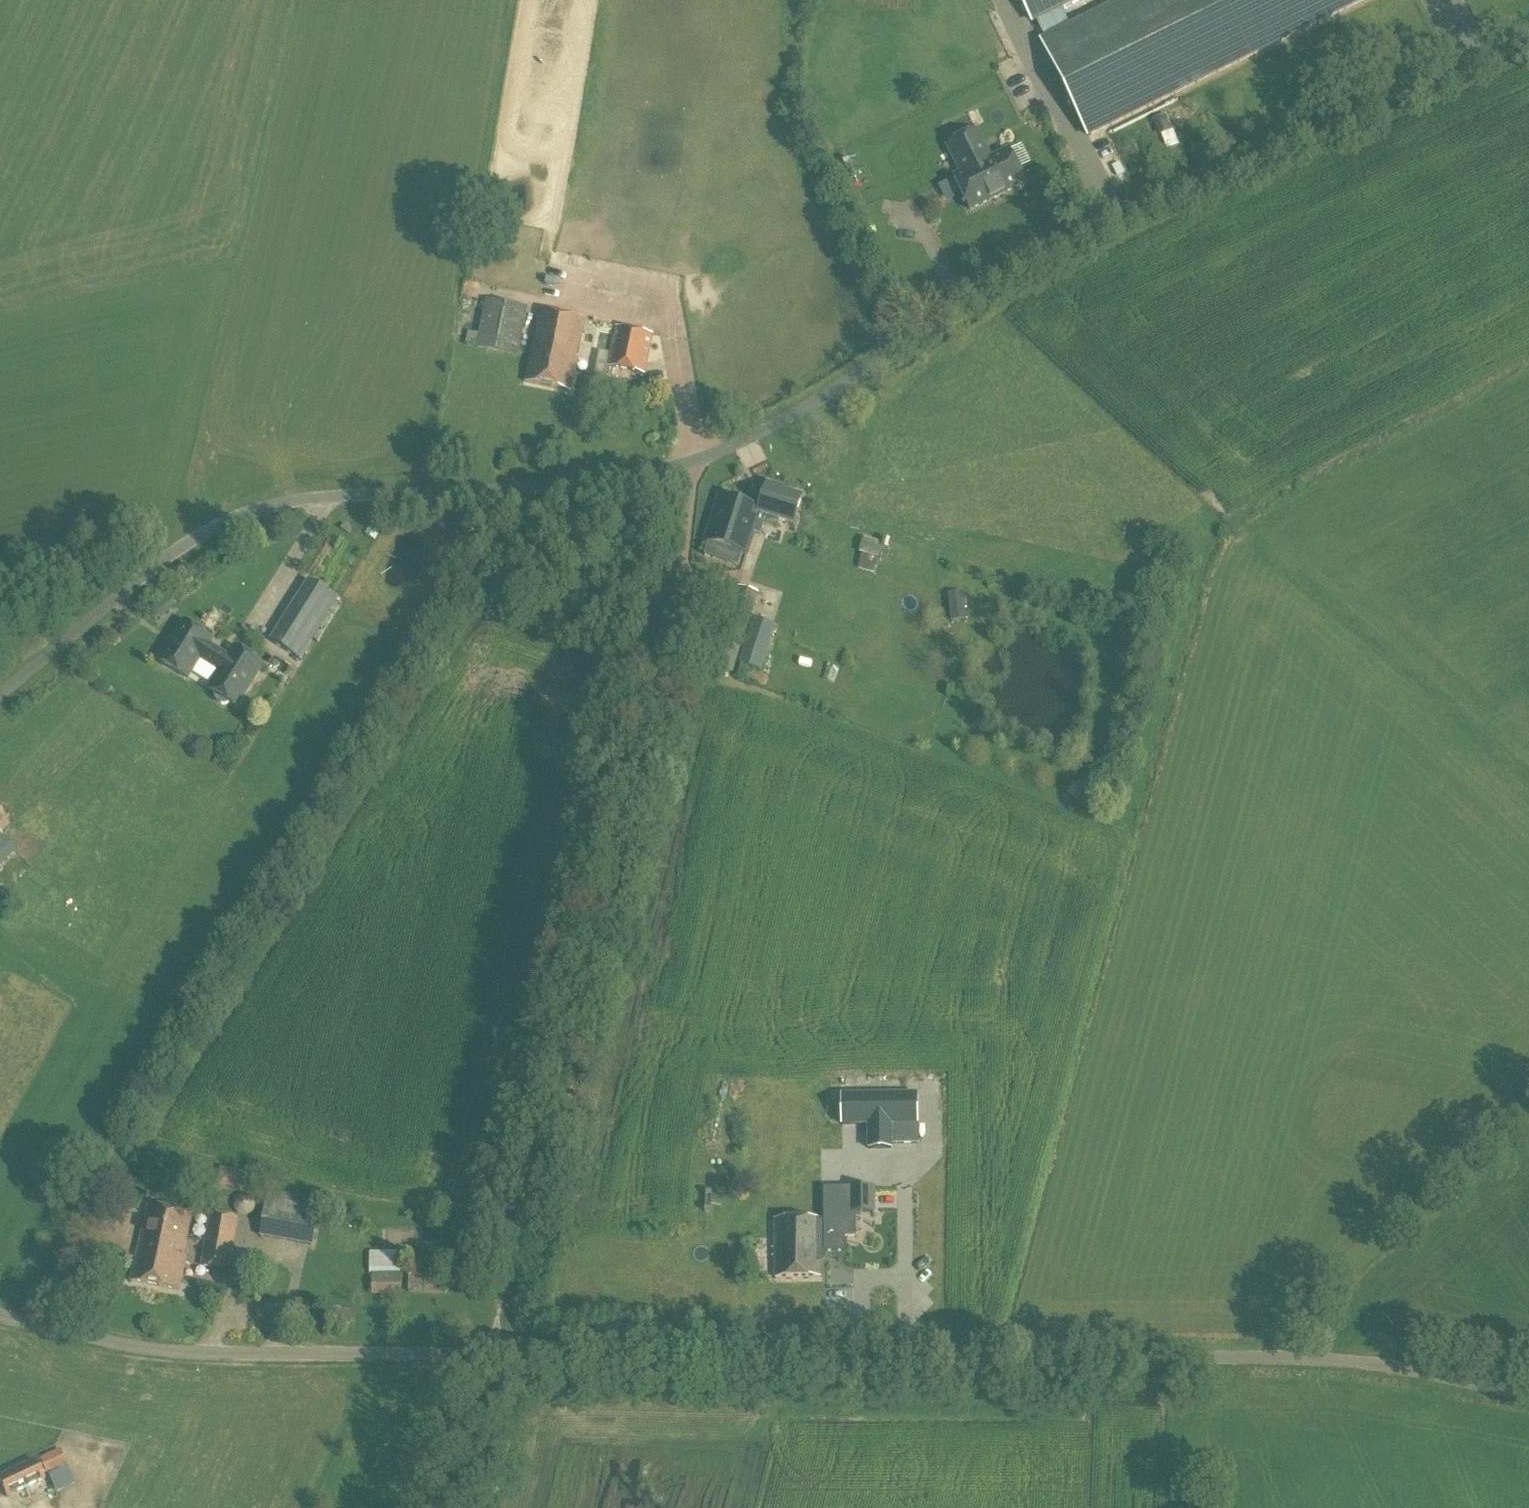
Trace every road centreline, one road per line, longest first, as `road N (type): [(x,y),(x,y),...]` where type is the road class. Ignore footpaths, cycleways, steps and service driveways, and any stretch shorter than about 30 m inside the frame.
road 1 (unclassified): [(0,699),(197,539),(264,507),(334,495),(628,482),(685,463),(775,426),(1010,276),(1094,233),(1528,39)]
road 2 (unclassified): [(0,1315),(101,1341),(203,1354),(504,1348),(1322,1358),(1528,1396)]
road 3 (track): [(462,1507),(504,1348)]

